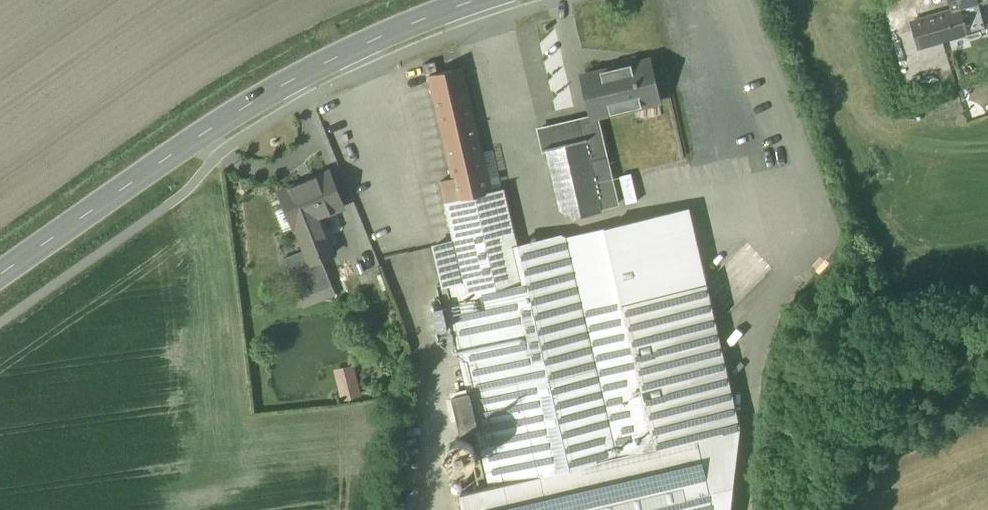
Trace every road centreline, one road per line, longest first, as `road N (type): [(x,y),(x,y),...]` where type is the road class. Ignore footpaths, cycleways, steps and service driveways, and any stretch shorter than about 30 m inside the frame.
road 1 (tertiary): [(473,0),(343,52),(253,101),(0,275)]

